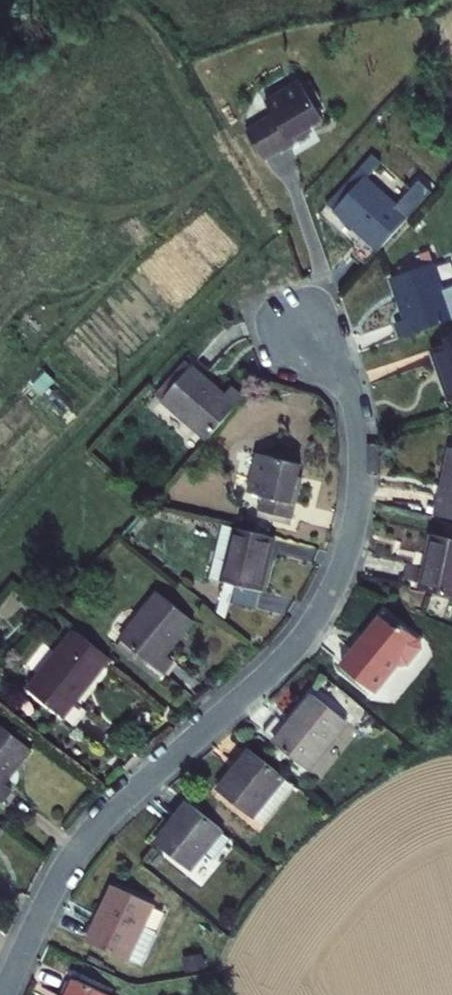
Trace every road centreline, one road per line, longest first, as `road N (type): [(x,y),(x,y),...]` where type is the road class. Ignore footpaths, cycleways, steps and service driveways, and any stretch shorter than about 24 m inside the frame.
road 1 (residential): [(4,994),(81,845),(284,660),(335,590),(354,522),(359,445),(347,381),(307,315)]

